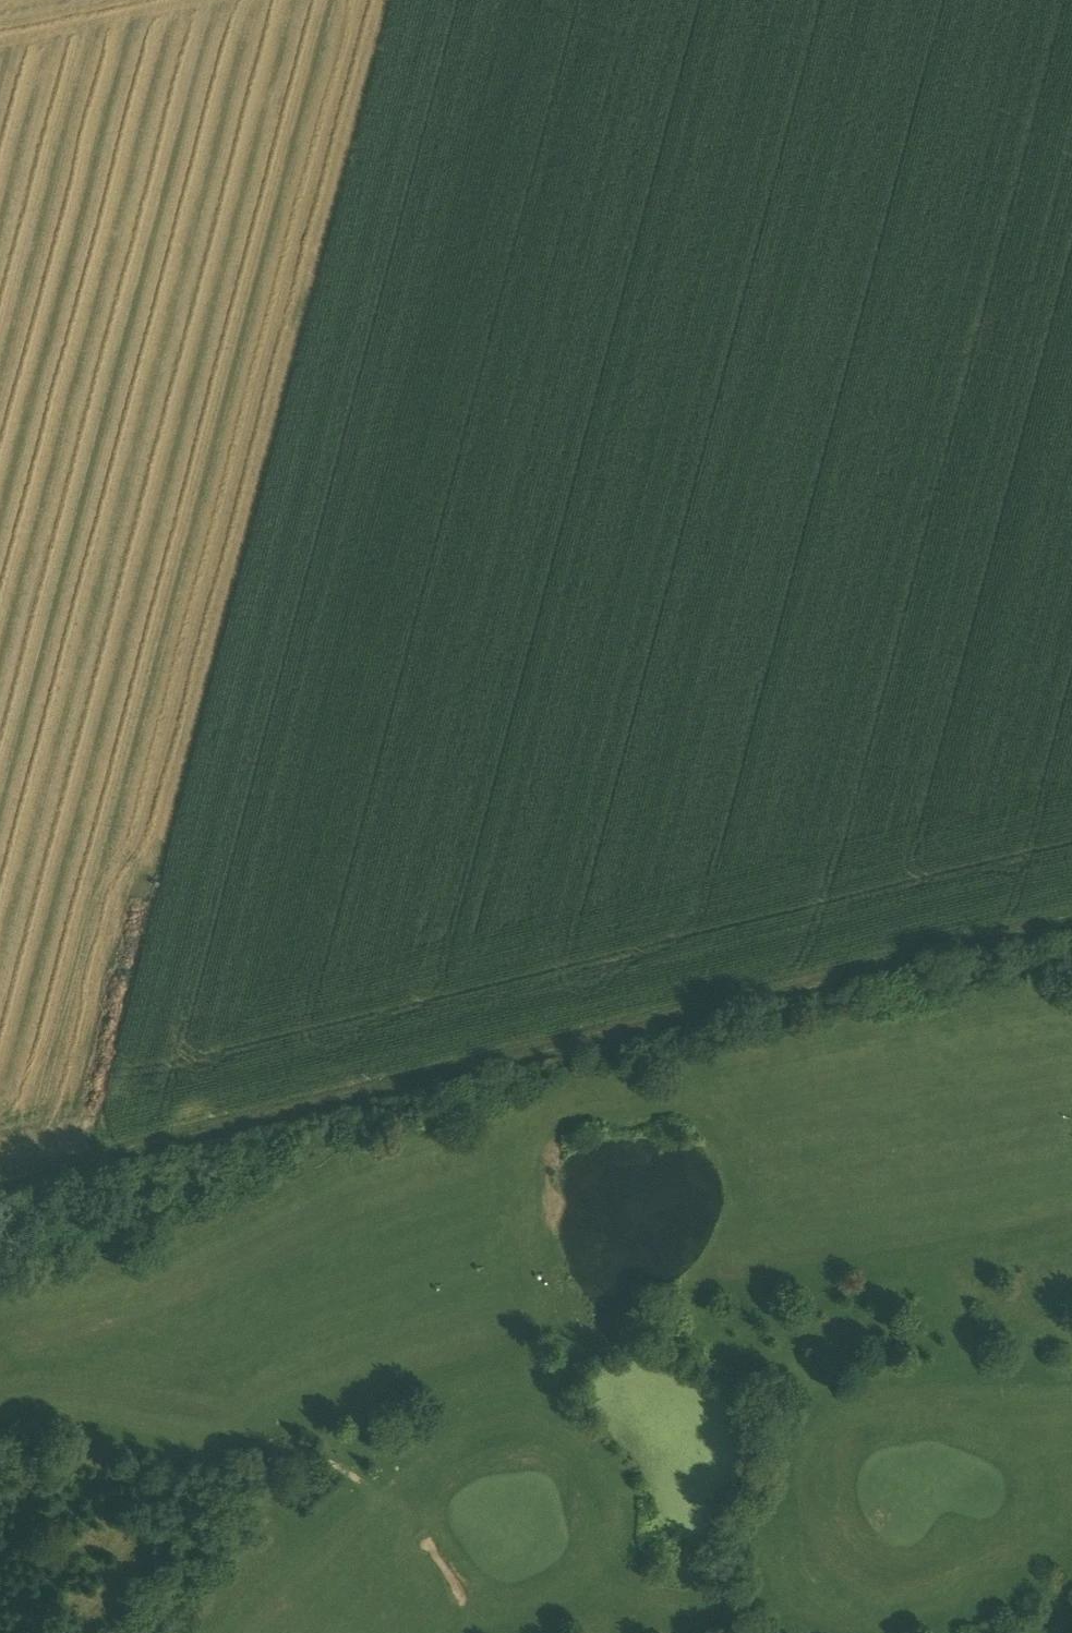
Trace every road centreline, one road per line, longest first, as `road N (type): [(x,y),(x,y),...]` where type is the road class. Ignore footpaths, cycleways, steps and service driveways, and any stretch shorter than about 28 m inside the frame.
road 1 (track): [(0,1203),(1071,942)]

